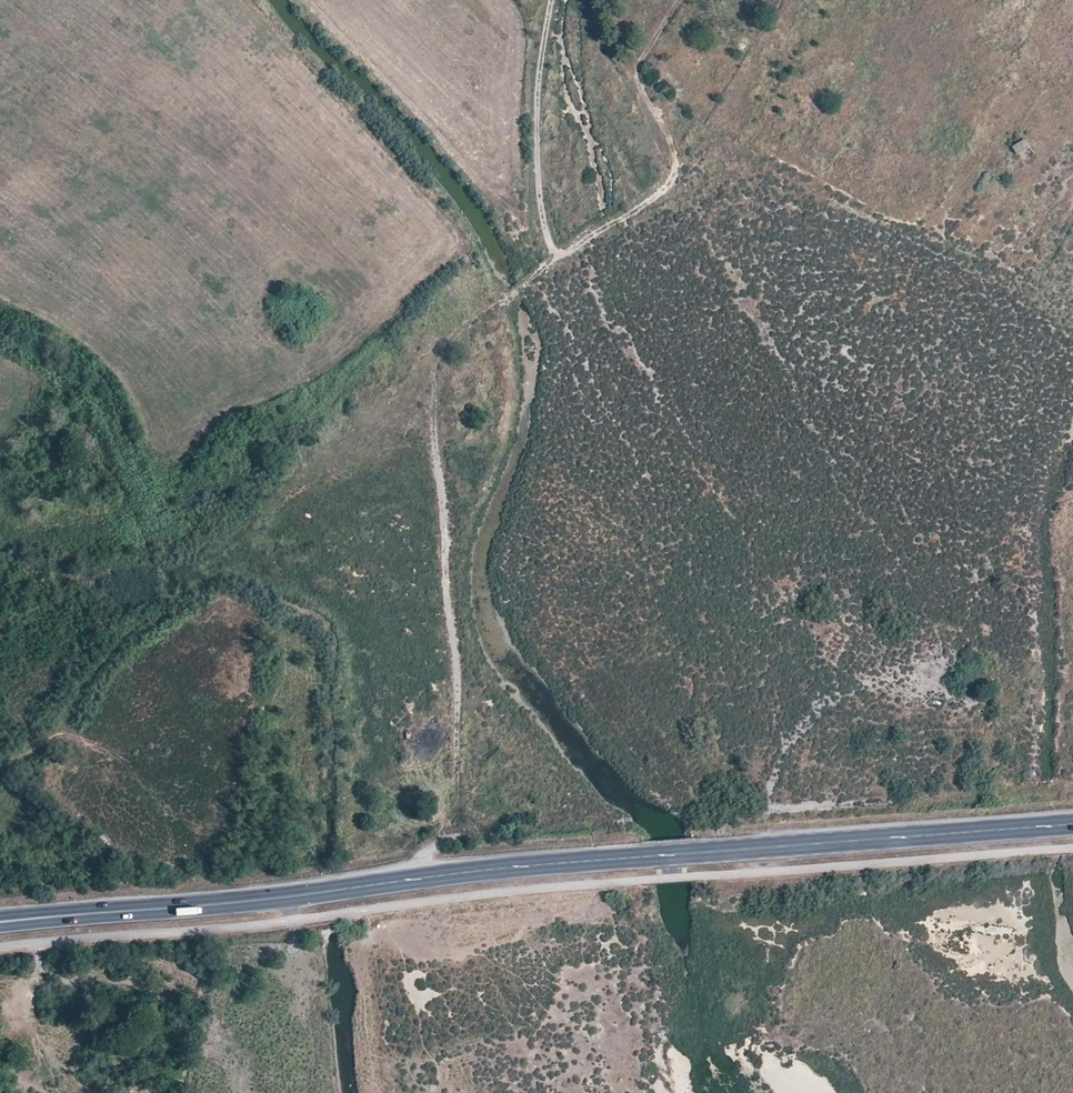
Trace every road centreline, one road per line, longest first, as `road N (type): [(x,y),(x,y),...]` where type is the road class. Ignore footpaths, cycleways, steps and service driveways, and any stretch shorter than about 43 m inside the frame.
road 1 (primary): [(1072,826),(535,865),(113,914)]
road 2 (track): [(554,0),(538,153),(553,251),(570,254),(669,191),(682,169),(640,88),(641,69),(678,0)]

